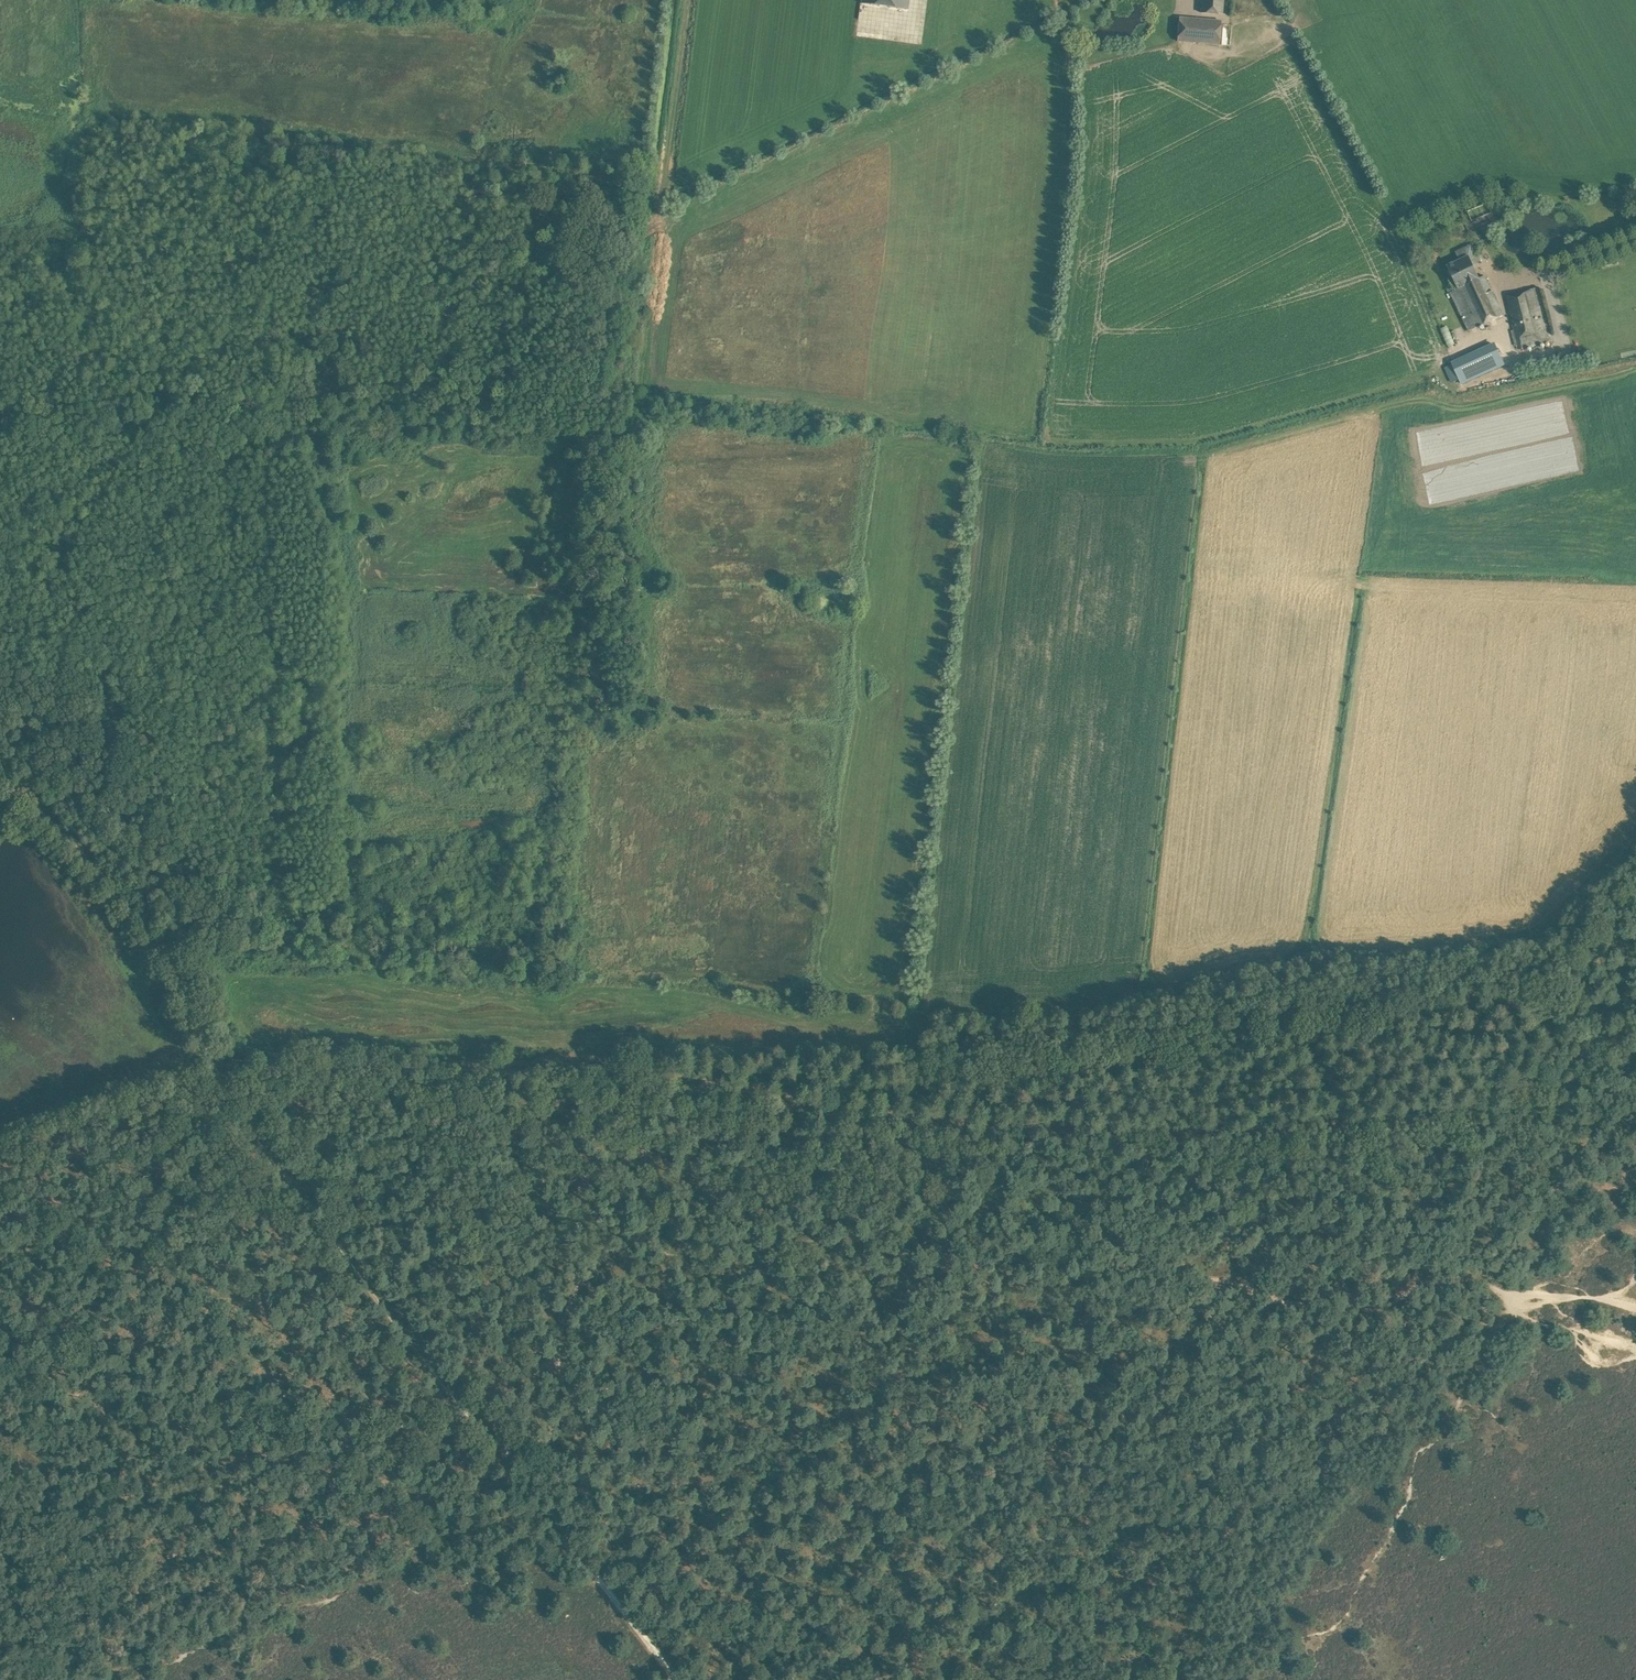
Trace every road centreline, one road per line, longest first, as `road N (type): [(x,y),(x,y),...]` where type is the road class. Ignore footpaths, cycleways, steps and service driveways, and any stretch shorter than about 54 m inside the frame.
road 1 (track): [(219,1072),(208,1035),(162,947),(86,855),(0,777)]
road 2 (track): [(0,1150),(219,1072)]
road 3 (track): [(663,194),(685,0)]

